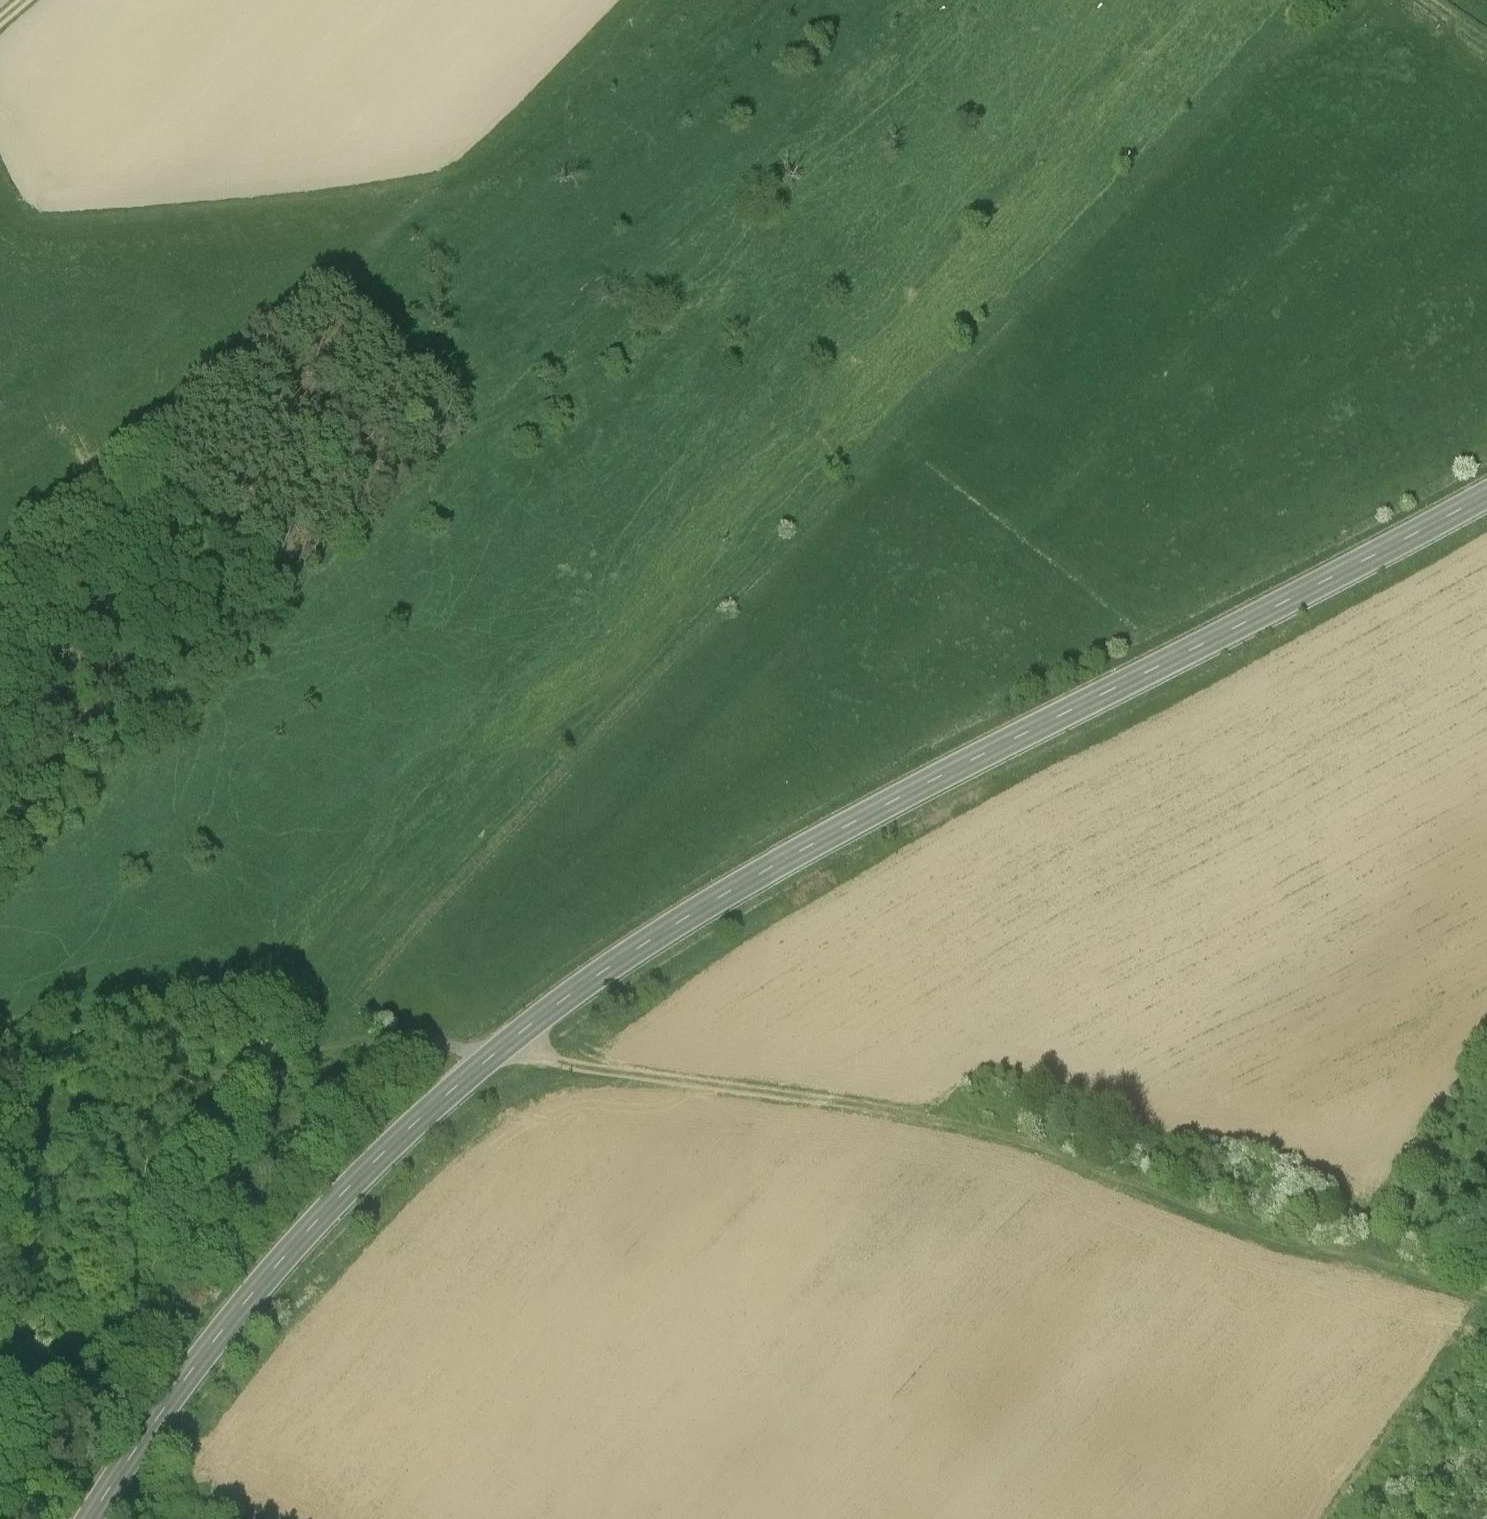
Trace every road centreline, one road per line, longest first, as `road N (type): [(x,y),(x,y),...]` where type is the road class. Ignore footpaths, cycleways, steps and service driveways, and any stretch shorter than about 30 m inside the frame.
road 1 (secondary): [(1486,495),(1232,634),(839,830),(565,1002),(341,1197),(241,1305),(88,1518)]
road 2 (track): [(499,1054),(964,1124),(1069,1156),(1219,1219),(1486,1298)]
road 3 (track): [(320,1053),(279,1088),(119,1308),(0,1511)]

